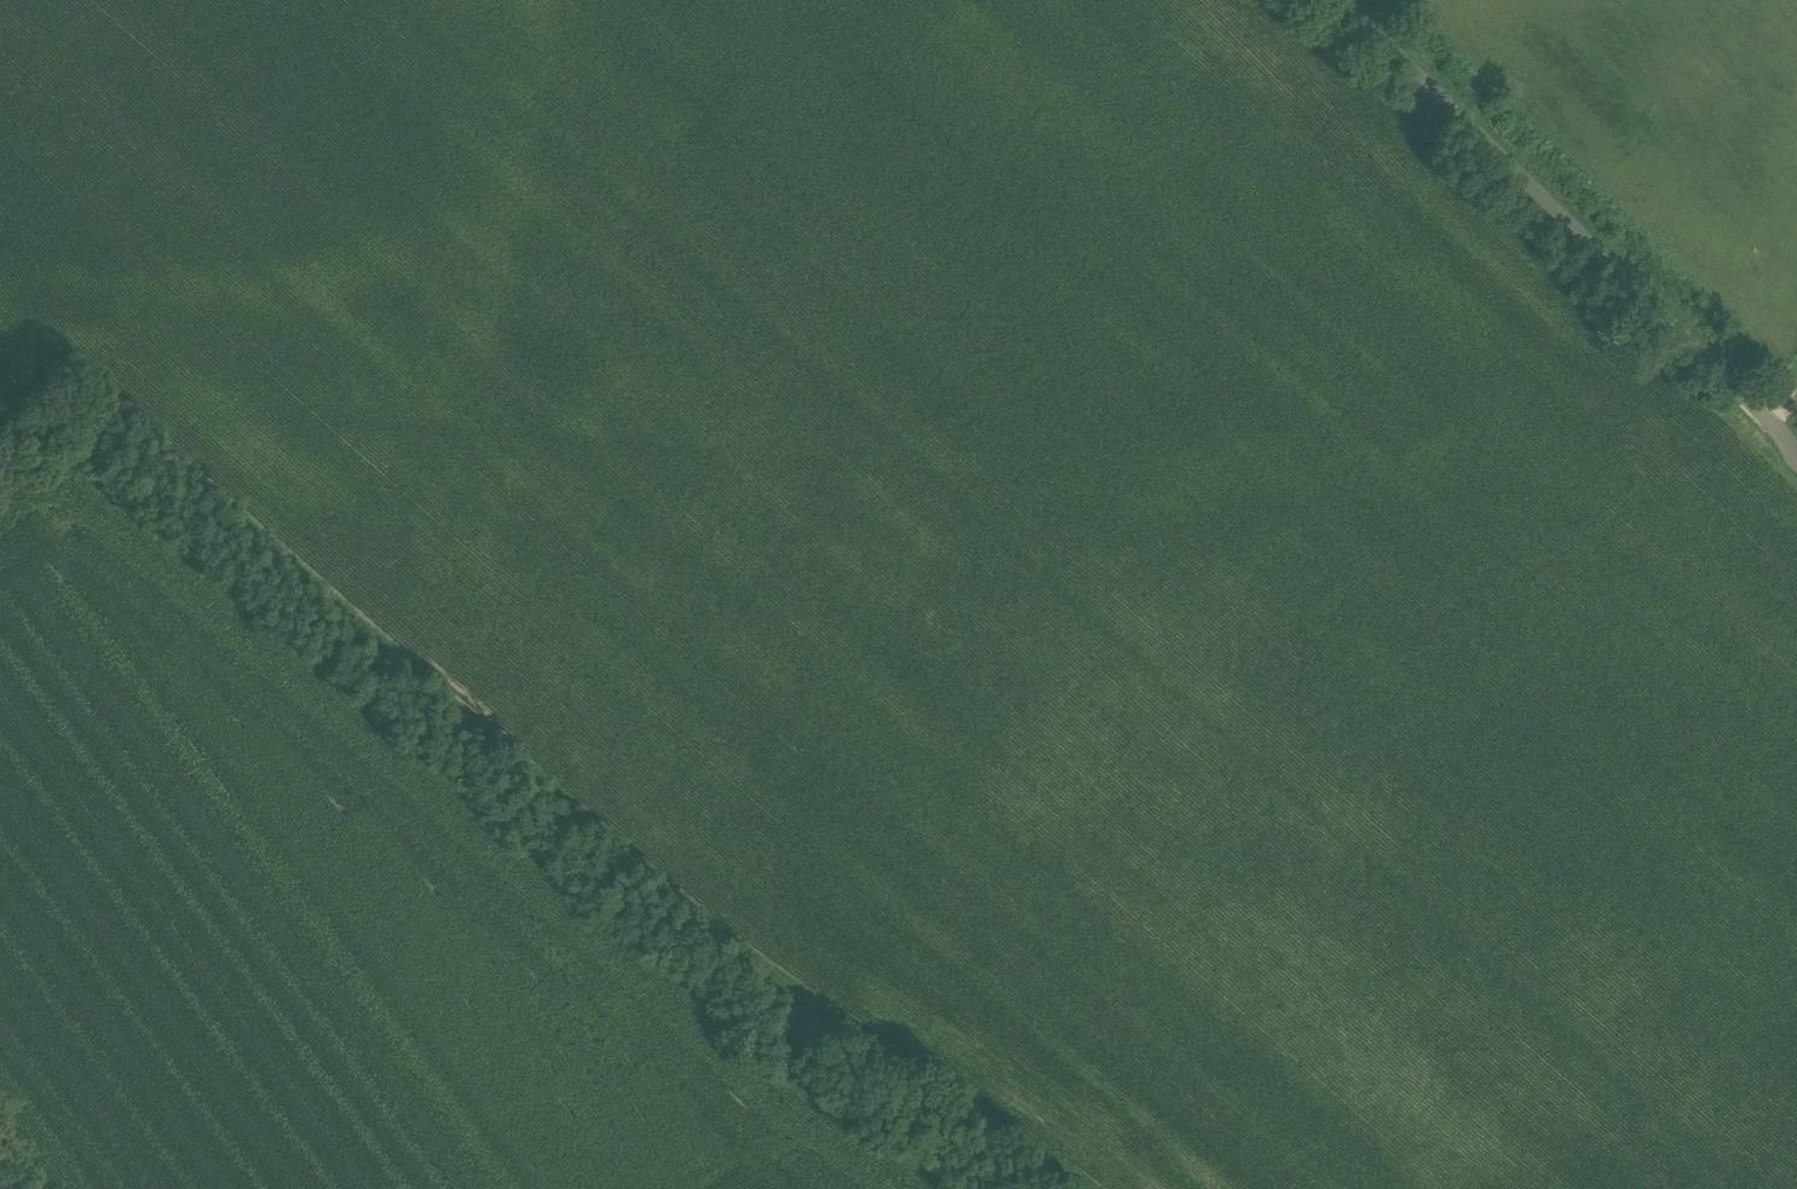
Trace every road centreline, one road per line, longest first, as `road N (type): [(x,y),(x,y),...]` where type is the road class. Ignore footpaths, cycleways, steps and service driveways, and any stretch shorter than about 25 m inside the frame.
road 1 (unclassified): [(1796,472),(1317,0)]

